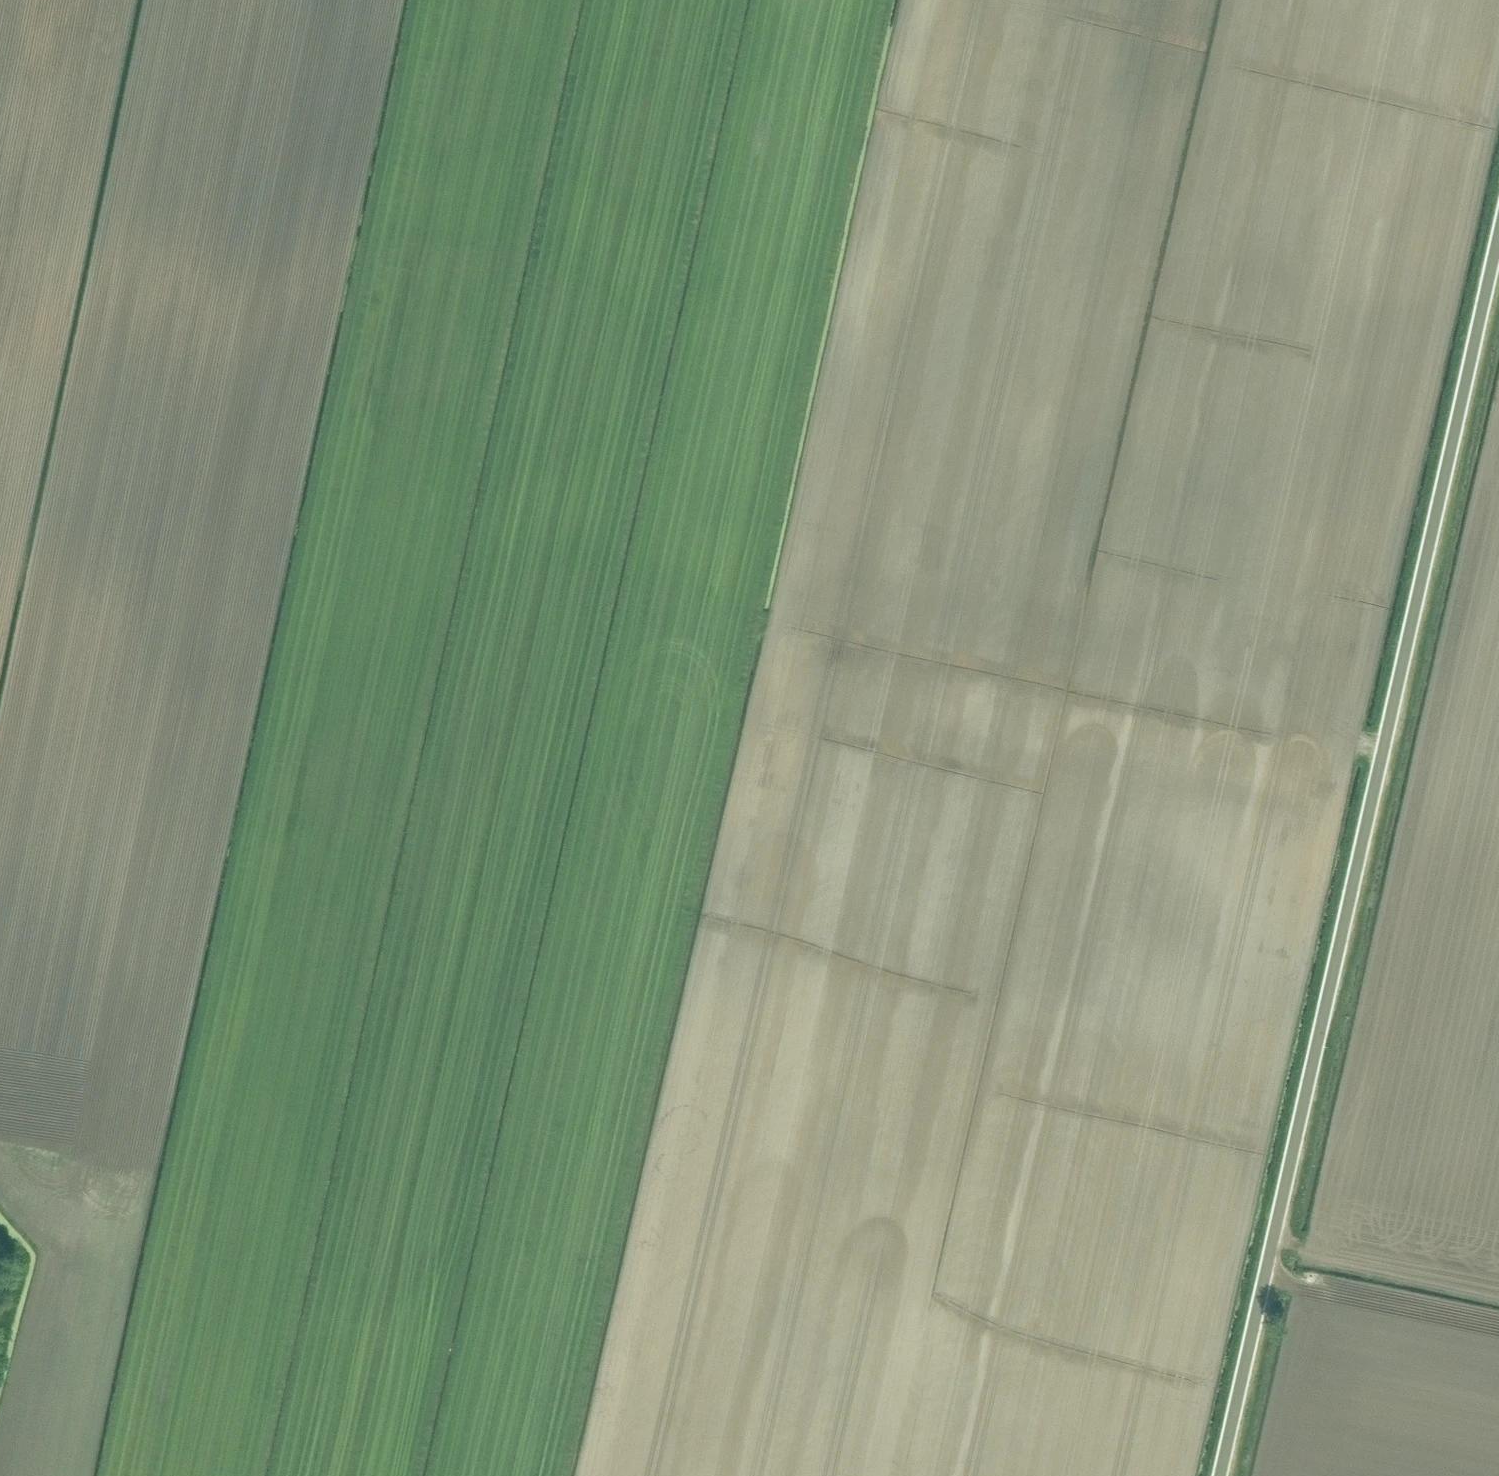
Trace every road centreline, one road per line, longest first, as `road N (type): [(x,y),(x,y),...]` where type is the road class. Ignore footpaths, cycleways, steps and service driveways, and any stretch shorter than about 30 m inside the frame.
road 1 (unclassified): [(1220,1475),(1498,230)]

